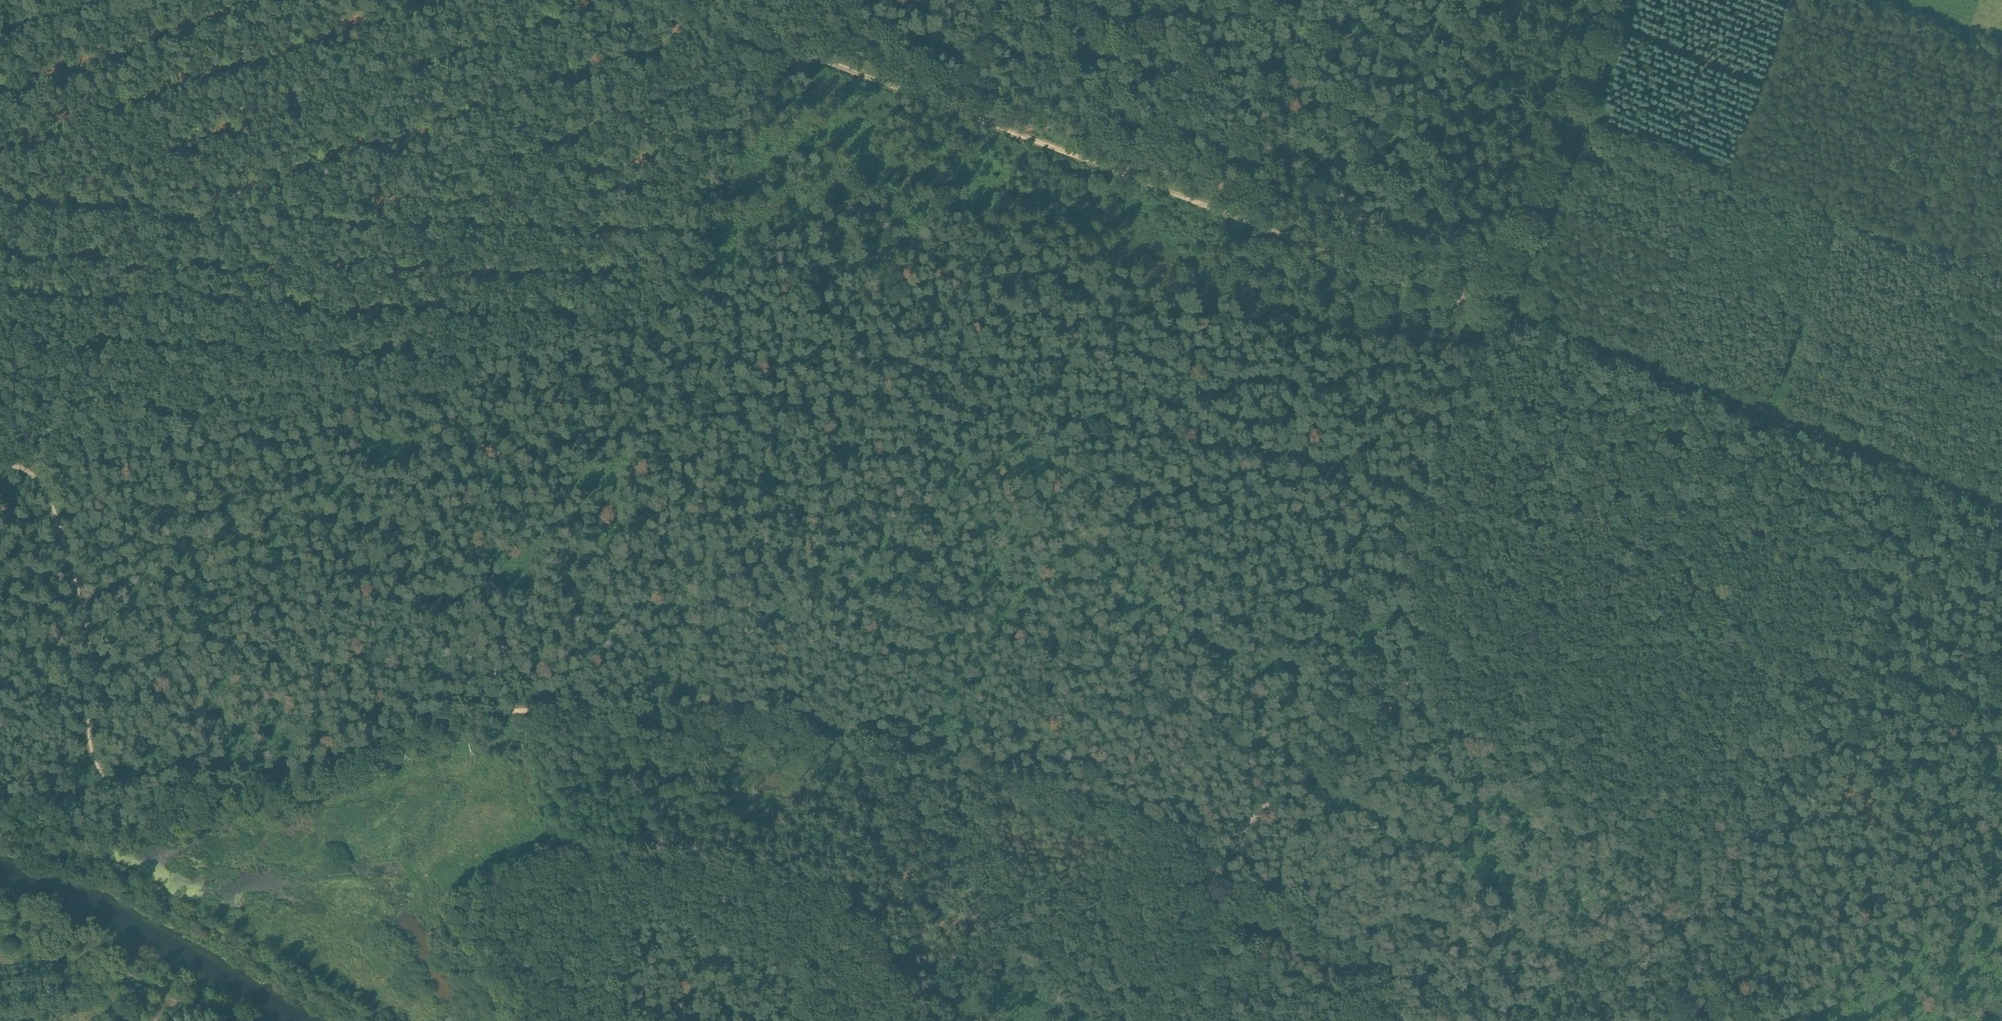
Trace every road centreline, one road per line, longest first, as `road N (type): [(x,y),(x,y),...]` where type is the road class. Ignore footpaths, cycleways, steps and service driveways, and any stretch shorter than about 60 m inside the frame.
road 1 (track): [(0,469),(27,471),(45,496),(89,636),(93,734),(105,766),(135,781),(253,782),(495,709),(792,709),(1000,766),(1135,819),(1191,877),(1254,886),(1316,919),(1369,966),(1401,1020)]
road 2 (track): [(1620,0),(1499,317)]

